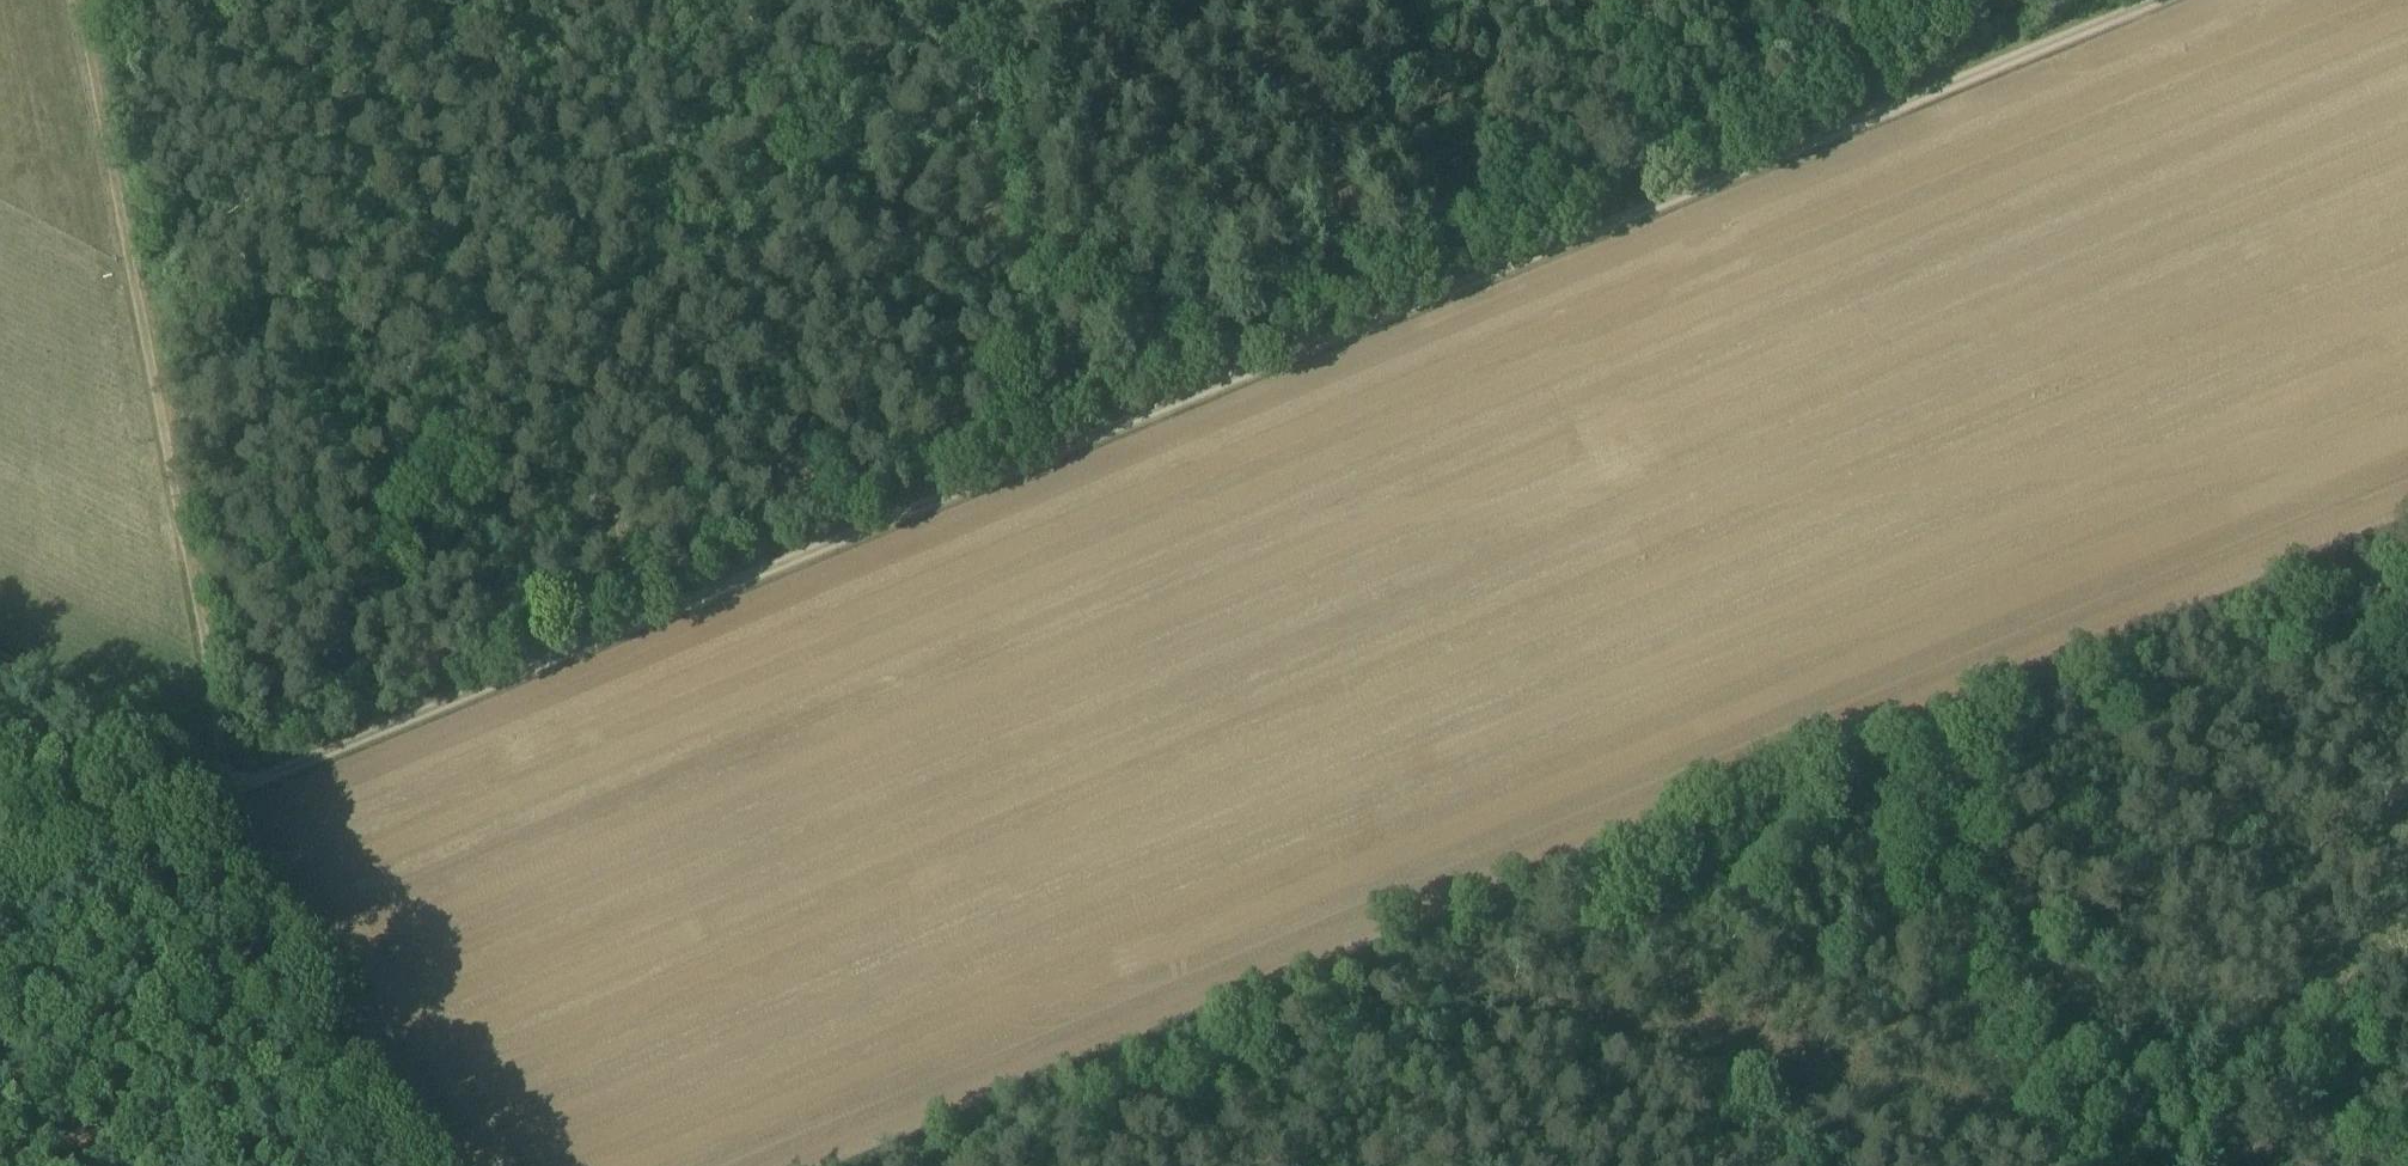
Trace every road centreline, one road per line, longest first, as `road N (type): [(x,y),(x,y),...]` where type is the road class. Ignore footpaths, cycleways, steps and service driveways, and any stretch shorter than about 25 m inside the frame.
road 1 (track): [(0,883),(1054,441),(2152,0)]
road 2 (track): [(524,0),(633,621)]
road 3 (track): [(994,0),(1054,441)]
road 4 (track): [(196,801),(431,1165)]
road 5 (track): [(0,675),(219,786)]
road 6 (track): [(2407,1082),(2200,1165)]

